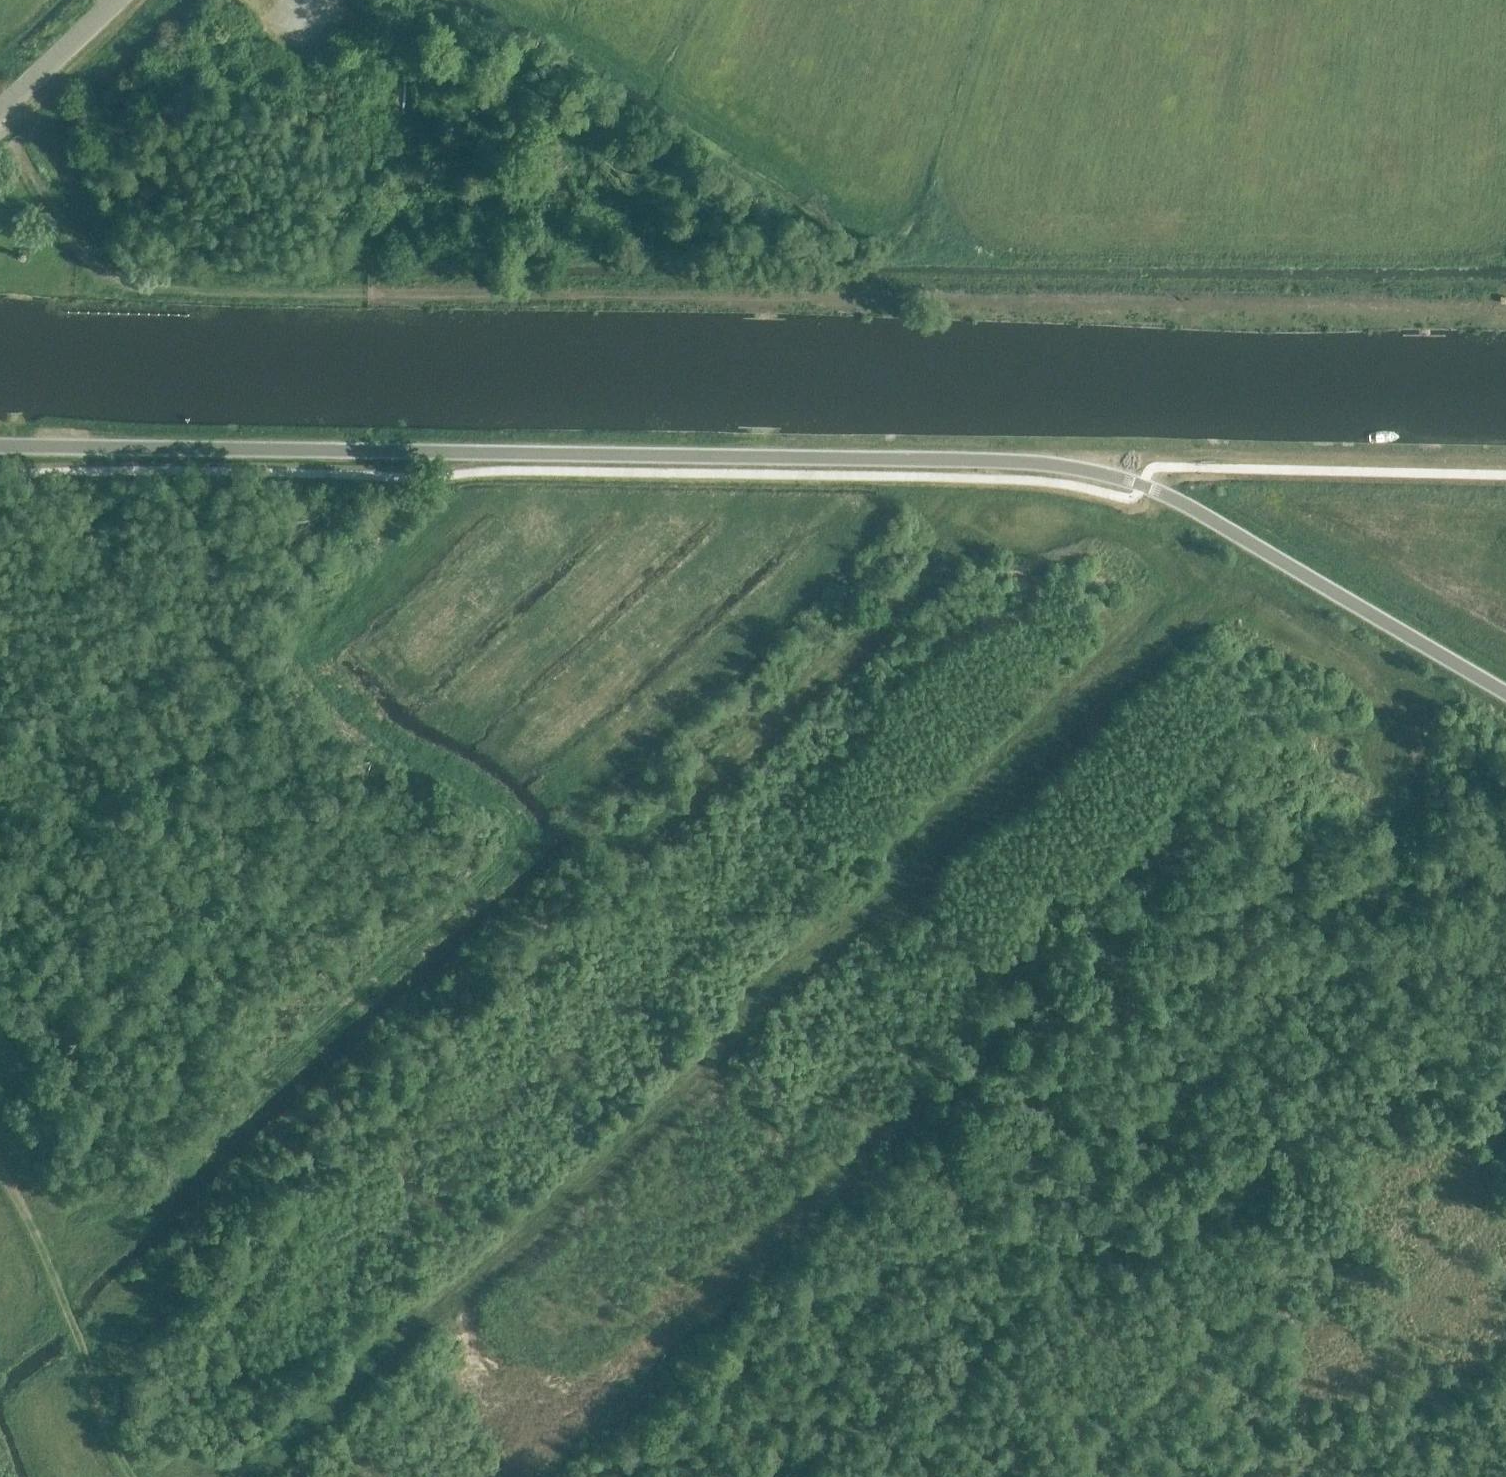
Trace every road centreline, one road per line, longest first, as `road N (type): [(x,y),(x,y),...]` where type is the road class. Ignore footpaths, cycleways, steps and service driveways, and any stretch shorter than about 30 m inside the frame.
road 1 (unclassified): [(1505,696),(1175,499),(1058,467),(0,445)]
road 2 (track): [(0,1170),(66,1309),(126,1476)]
road 3 (tertiary): [(0,109),(116,0)]

